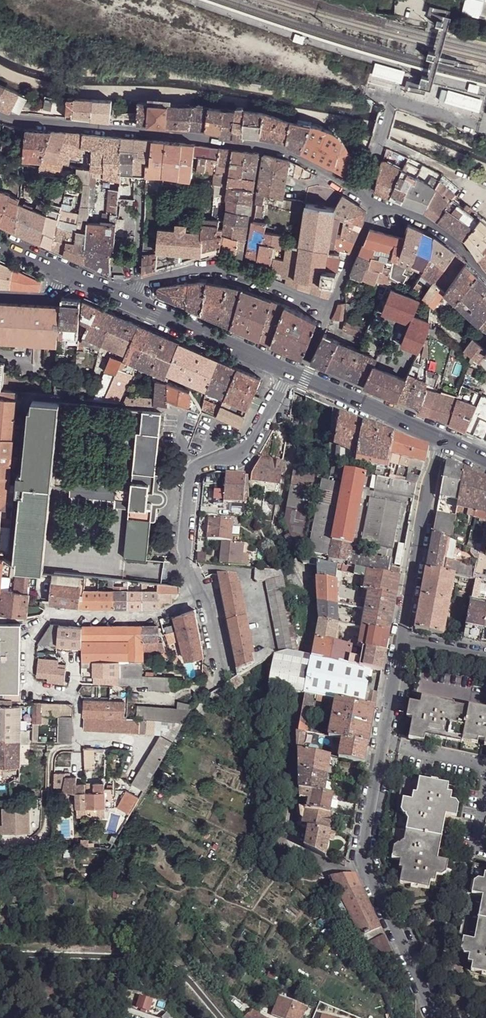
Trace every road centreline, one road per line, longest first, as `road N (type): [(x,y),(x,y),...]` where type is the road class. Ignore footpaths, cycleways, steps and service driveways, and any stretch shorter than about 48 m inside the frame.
road 1 (residential): [(434,1017),(363,861),(400,640)]
road 2 (residential): [(0,116),(282,152),(360,192)]
road 3 (residential): [(218,677),(205,607),(185,564),(190,482),(199,464),(244,450),(289,372)]
road 4 (residential): [(378,202),(327,312),(215,268),(134,287),(122,297)]
road 5 (residential): [(400,640),(443,441)]
road 6 (tertiary): [(122,297),(289,372)]
road 7 (tertiary): [(289,372),(443,441)]
road 8 (residential): [(378,202),(409,215),(485,275)]

